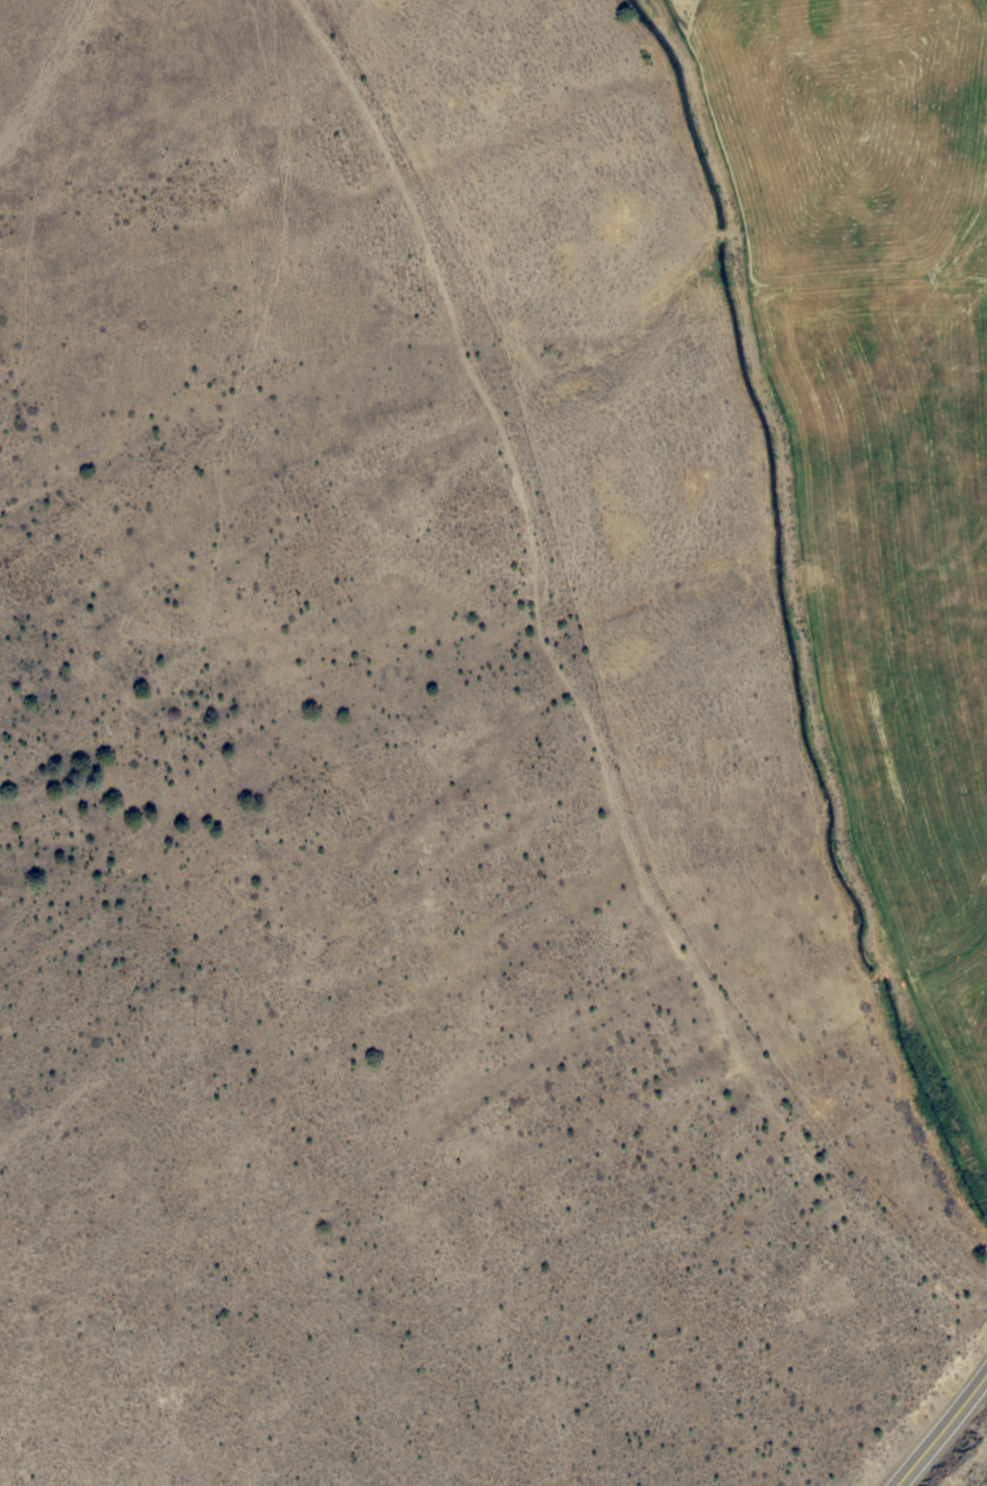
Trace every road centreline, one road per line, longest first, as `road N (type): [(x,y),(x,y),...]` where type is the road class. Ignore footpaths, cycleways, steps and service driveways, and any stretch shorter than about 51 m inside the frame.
road 1 (primary): [(897,1485),(986,1371)]

